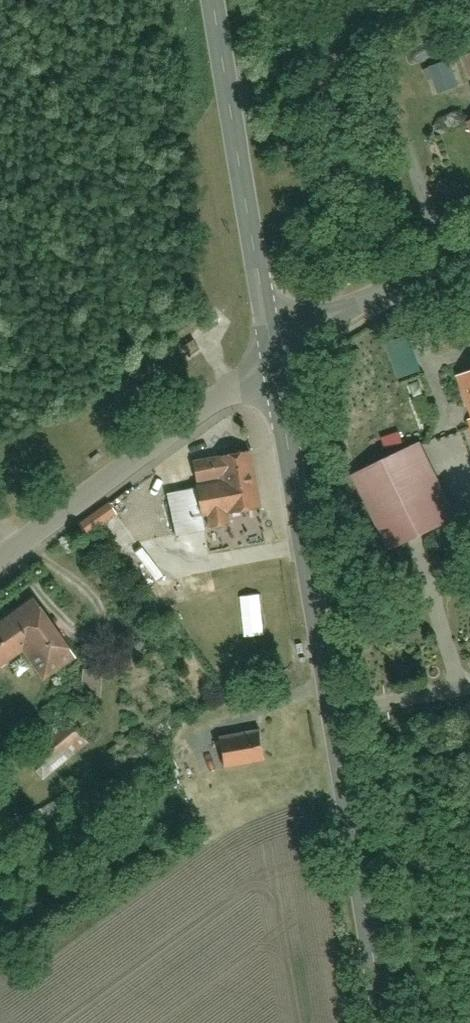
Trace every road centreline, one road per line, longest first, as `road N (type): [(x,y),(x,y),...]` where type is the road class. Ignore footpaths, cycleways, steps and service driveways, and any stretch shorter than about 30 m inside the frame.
road 1 (tertiary): [(276,365),(387,1022)]
road 2 (tertiary): [(217,0),(272,340)]
road 3 (residential): [(276,365),(210,401),(0,566)]
road 4 (tertiary): [(469,257),(272,340)]

